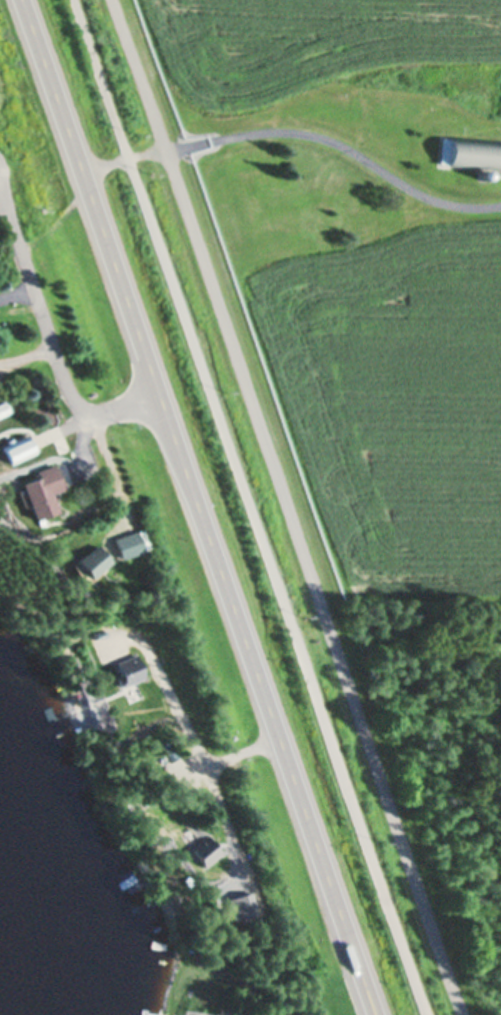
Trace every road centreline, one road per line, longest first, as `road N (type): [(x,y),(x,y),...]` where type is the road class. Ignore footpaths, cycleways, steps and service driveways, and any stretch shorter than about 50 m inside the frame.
road 1 (primary): [(375,1014),(21,0)]
road 2 (residential): [(466,1014),(113,0)]
road 3 (residential): [(157,404),(81,420),(0,210)]

